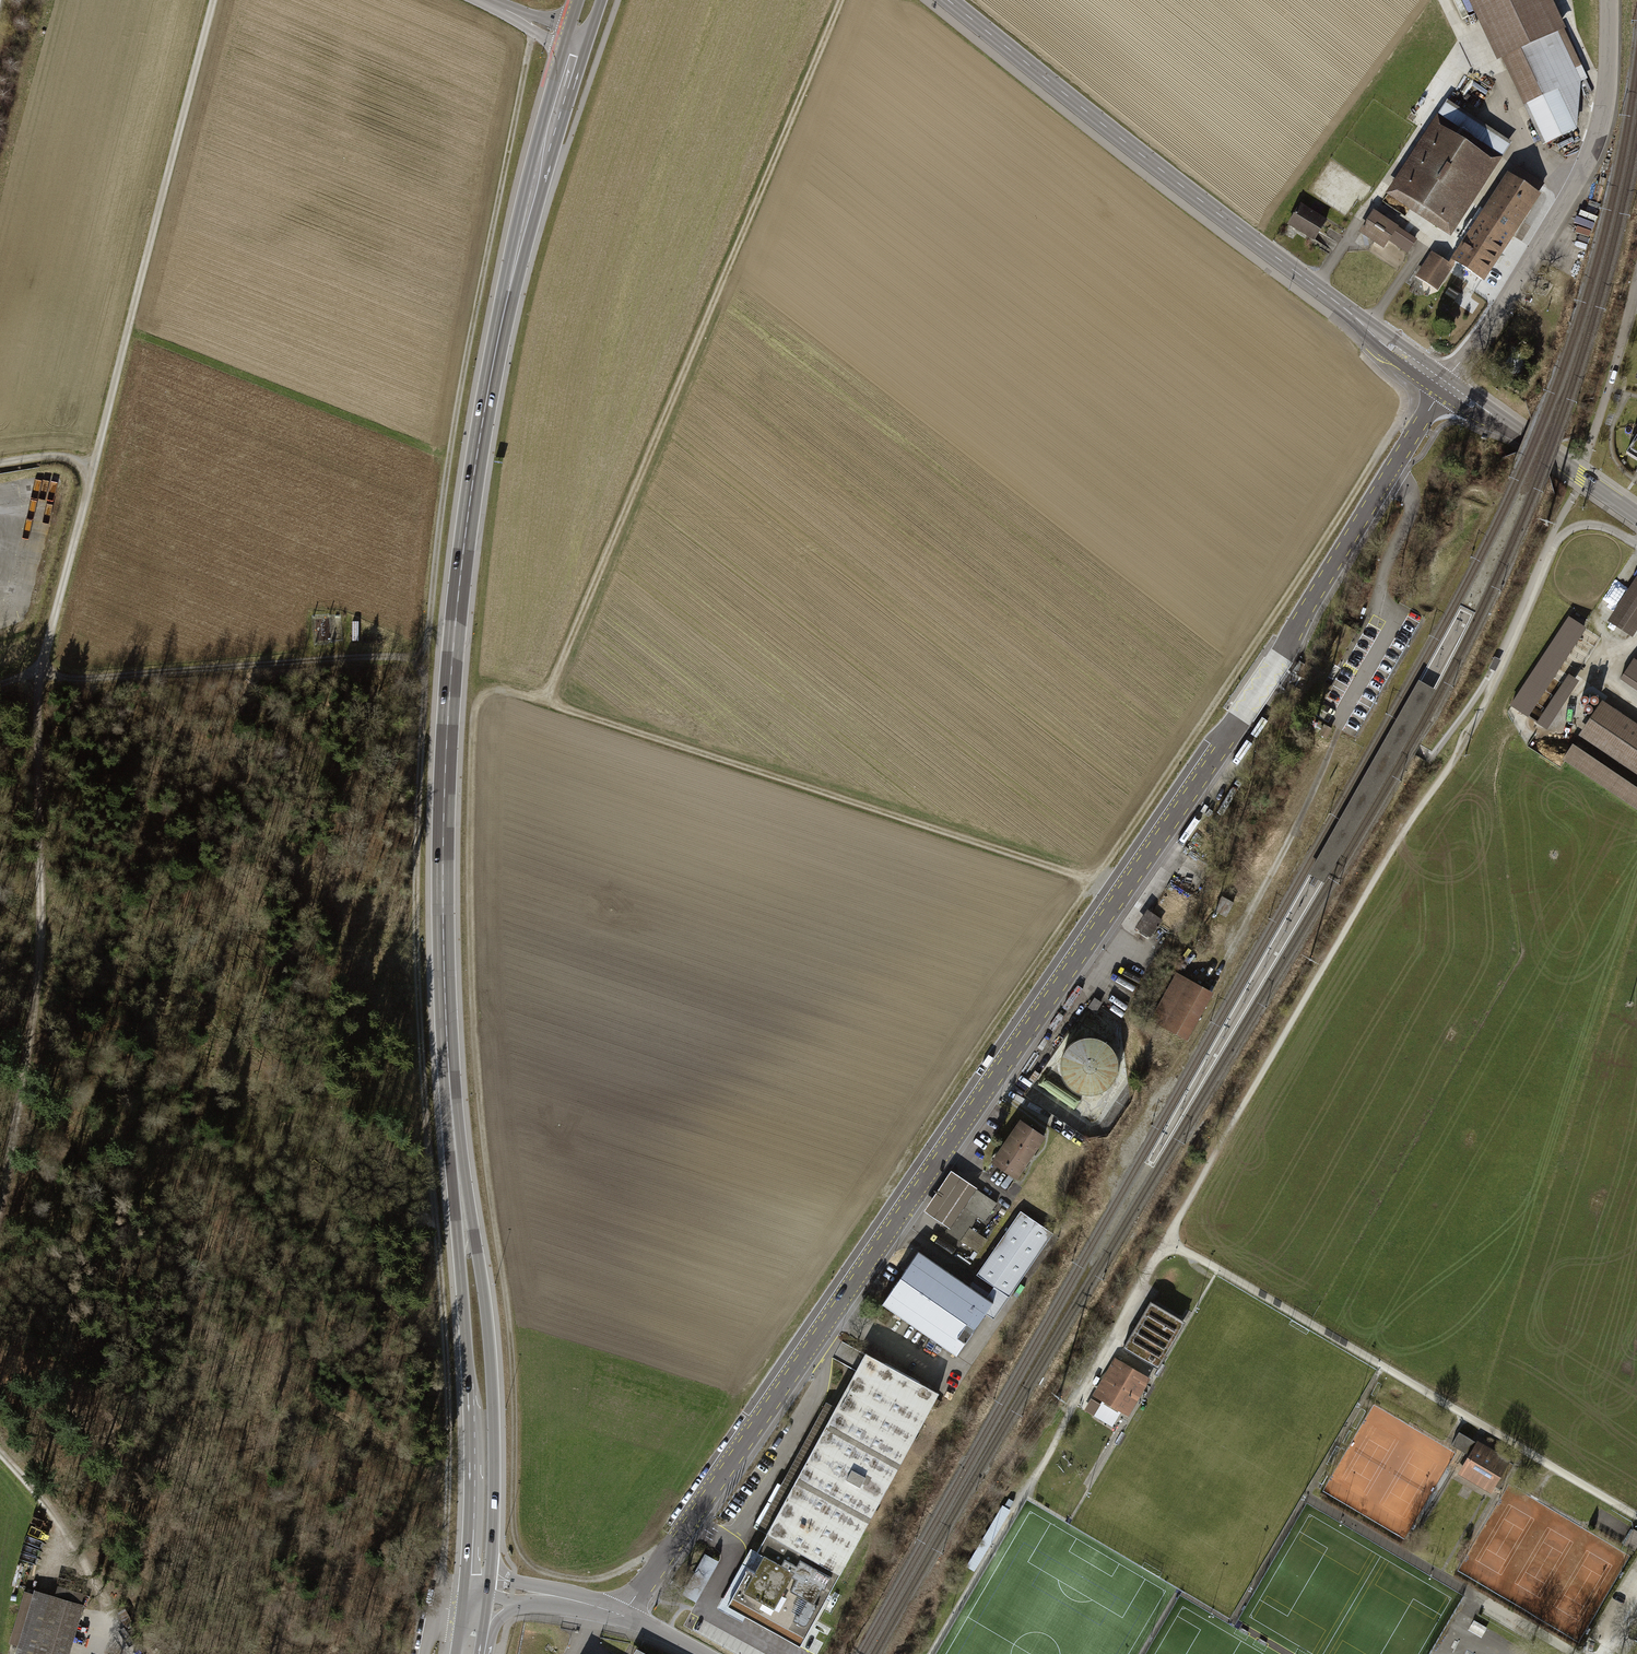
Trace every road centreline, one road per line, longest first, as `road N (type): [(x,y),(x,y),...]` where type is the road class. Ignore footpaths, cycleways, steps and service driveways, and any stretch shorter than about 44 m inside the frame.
road 1 (track): [(1096,879),(512,693),(479,699),(472,995),(510,1340),(516,1538),(534,1567),(578,1579),(668,1555)]
road 2 (unclassified): [(623,1616),(1245,711),(1445,383)]
road 3 (track): [(1557,543),(1458,753),(1406,828),(930,1653)]
road 4 (primary): [(493,370),(468,510),(445,790),(445,963),(478,1384),(476,1589)]
road 5 (track): [(442,1564),(448,1385),(416,935),(425,655)]
road 6 (track): [(1406,420),(901,1169)]
road 7 (track): [(545,703),(841,0)]
road 8 (track): [(534,24),(469,347),(425,655)]
road 9 (secondary): [(949,0),(1445,383)]
road 10 (track): [(1167,1240),(1636,1517)]
road 11 (track): [(41,677),(39,964),(0,1211)]
road 12 (track): [(215,0),(93,467)]
road 13 (tertiary): [(1610,0),(1605,109),(1592,147),(1445,383)]
road 14 (track): [(41,677),(425,655)]
road 15 (track): [(1200,985),(1280,856),(1339,728)]
road 16 (primary): [(573,42),(505,301)]
road 17 (track): [(132,1653),(80,1558),(0,1453)]
road 18 (secondary): [(1445,383),(1636,516)]
road 19 (track): [(1575,181),(1530,149),(1451,0)]
road 20 (track): [(93,467),(41,677)]
road 21 (track): [(262,1653),(265,1524)]

